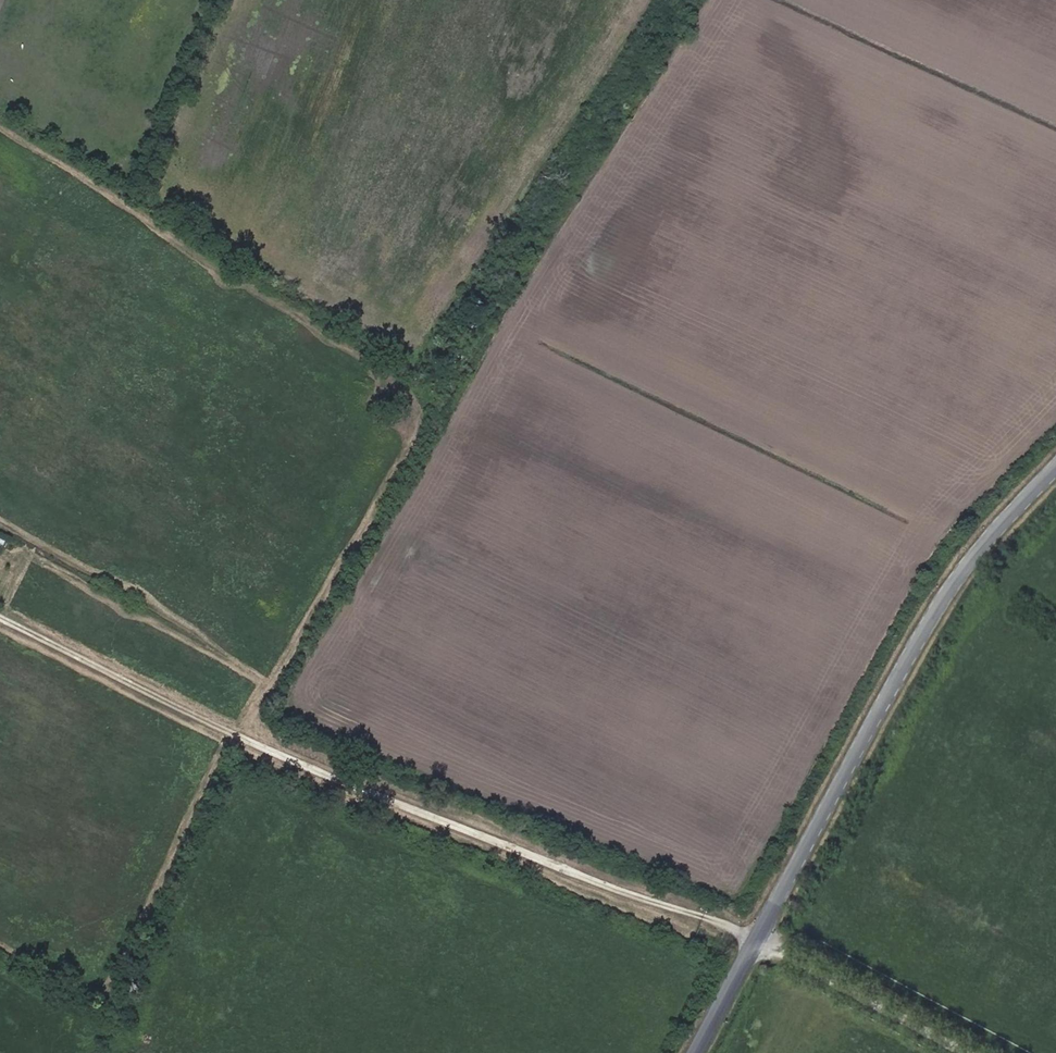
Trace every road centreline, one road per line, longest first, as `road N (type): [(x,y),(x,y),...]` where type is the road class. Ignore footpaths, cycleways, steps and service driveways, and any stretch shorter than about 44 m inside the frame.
road 1 (track): [(0,618),(241,738),(760,943)]
road 2 (tertiary): [(1055,467),(971,559),(916,645),(760,943)]
road 3 (tertiary): [(700,1052),(760,943)]

